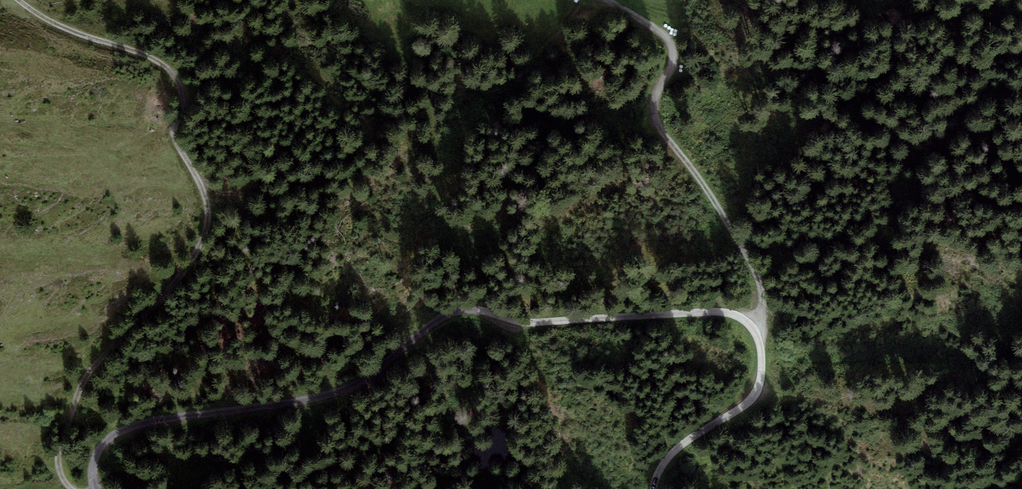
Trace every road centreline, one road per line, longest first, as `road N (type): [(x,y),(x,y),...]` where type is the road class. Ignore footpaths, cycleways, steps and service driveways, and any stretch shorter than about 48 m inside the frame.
road 1 (unclassified): [(653,488),(663,462),(749,400),(758,386),(760,341),(738,316),(537,322),(471,308),(453,312),(359,385),(131,426),(99,449),(95,488)]
road 2 (track): [(71,488),(57,463),(60,447),(87,373),(135,329),(193,256),(208,207),(177,142),(185,102),(178,79),(152,57),(88,37),(20,0)]
road 3 (track): [(760,344),(758,276),(655,114),(672,42),(611,0)]

